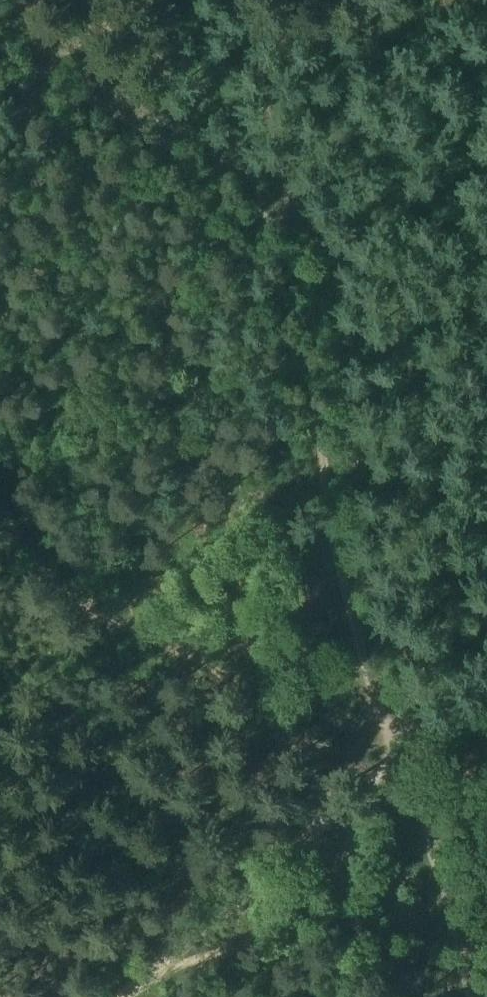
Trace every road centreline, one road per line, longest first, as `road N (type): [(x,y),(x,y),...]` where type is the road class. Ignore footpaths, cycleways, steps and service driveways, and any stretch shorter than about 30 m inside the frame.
road 1 (track): [(486,684),(393,732),(349,565),(289,233)]
road 2 (track): [(393,732),(356,750),(283,728),(204,665),(58,592),(0,522)]
road 3 (track): [(397,758),(121,996)]
road 4 (track): [(289,233),(0,22)]
road 5 (track): [(393,732),(455,996)]
road 6 (track): [(289,233),(285,176),(247,0)]

